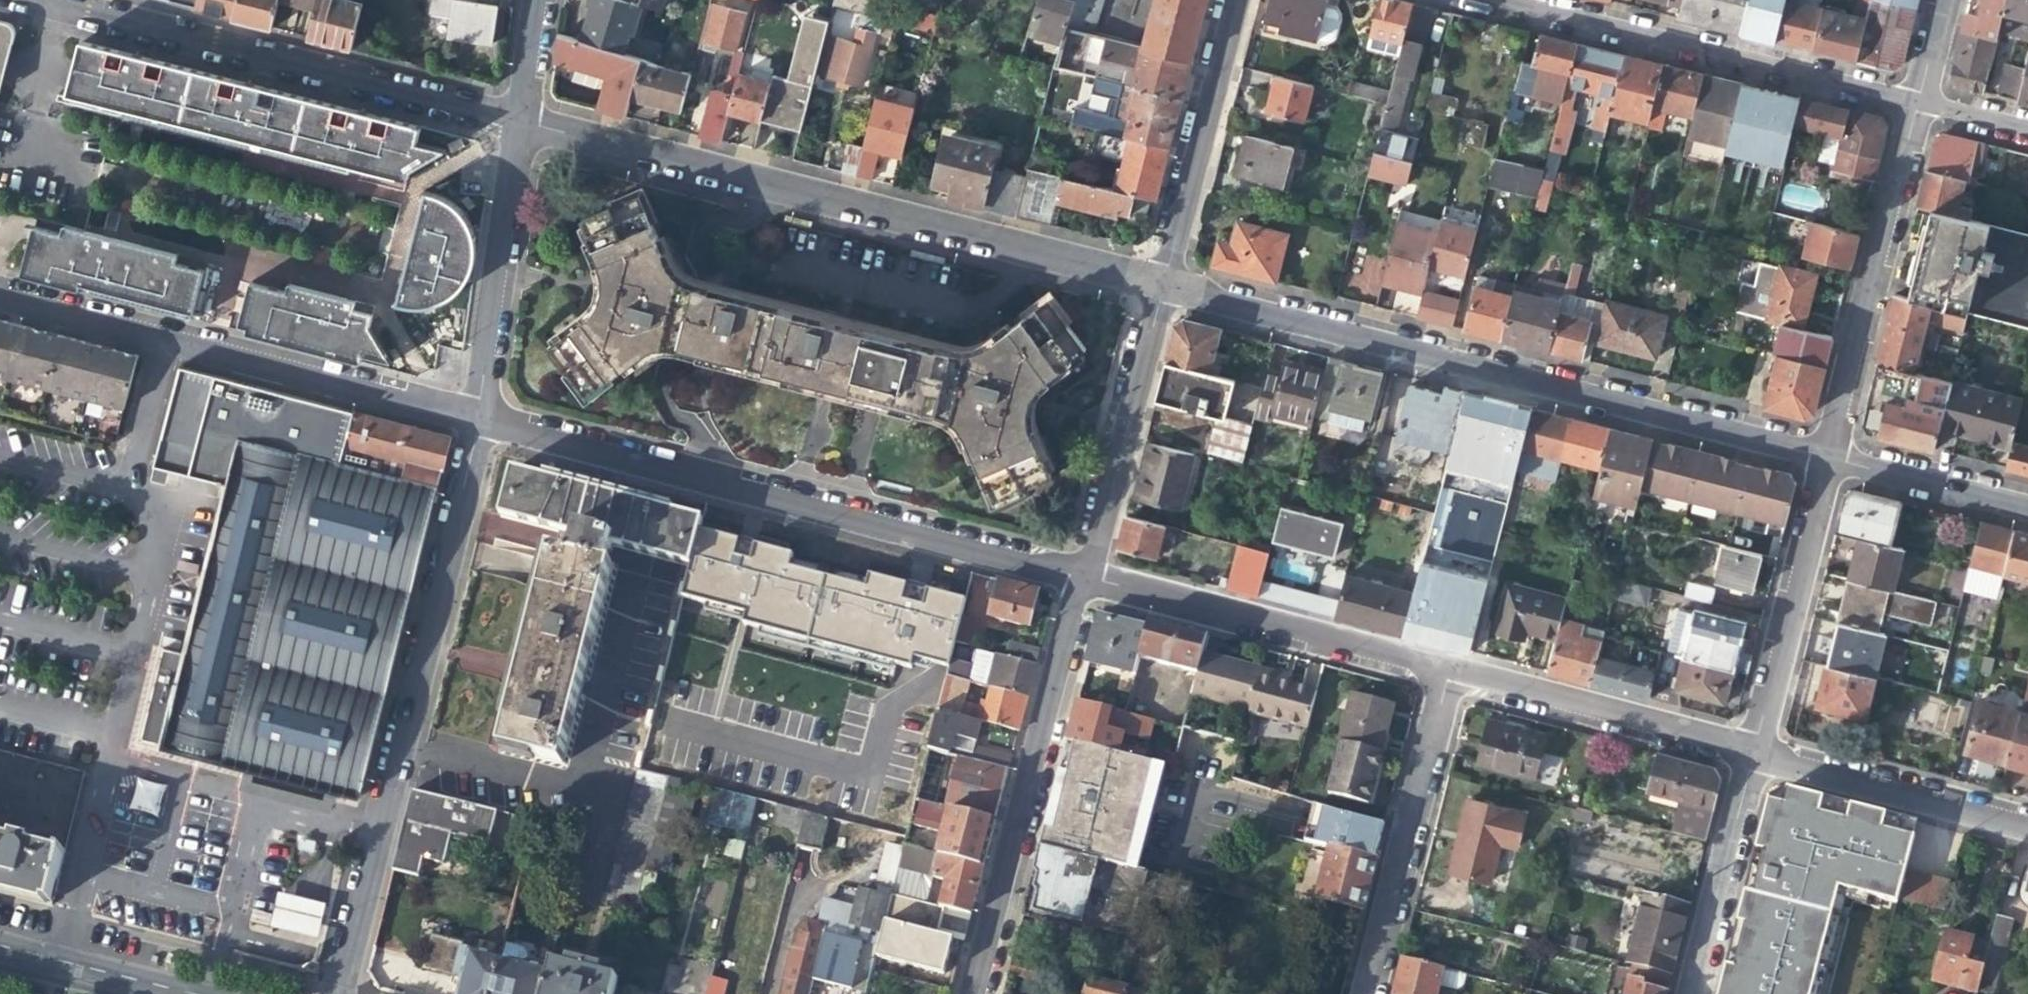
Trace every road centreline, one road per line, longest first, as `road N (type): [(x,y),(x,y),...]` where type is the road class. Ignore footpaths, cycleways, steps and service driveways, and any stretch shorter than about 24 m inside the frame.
road 1 (residential): [(1829,449),(1155,277)]
road 2 (residential): [(1155,277),(522,115)]
road 3 (residential): [(478,420),(1076,576)]
road 4 (residential): [(337,993),(478,420)]
road 5 (residential): [(0,295),(478,420)]
road 6 (residential): [(522,115),(64,0)]
road 7 (residential): [(967,993),(1076,576)]
road 8 (residential): [(1918,97),(1522,0)]
road 9 (residential): [(1076,576),(1440,671)]
road 10 (residential): [(1829,449),(1918,97)]
road 11 (residential): [(1361,993),(1440,671)]
road 12 (residential): [(1440,671),(1752,753)]
road 13 (residential): [(1752,753),(1829,449)]
road 14 (residential): [(1076,576),(1155,277)]
road 15 (residential): [(478,420),(522,115)]
road 16 (residential): [(1155,277),(1227,0)]
road 17 (residential): [(1752,753),(2027,825)]
road 18 (residential): [(1691,993),(1752,753)]
road 19 (residential): [(2027,500),(1829,449)]
road 20 (residential): [(171,993),(0,950)]

